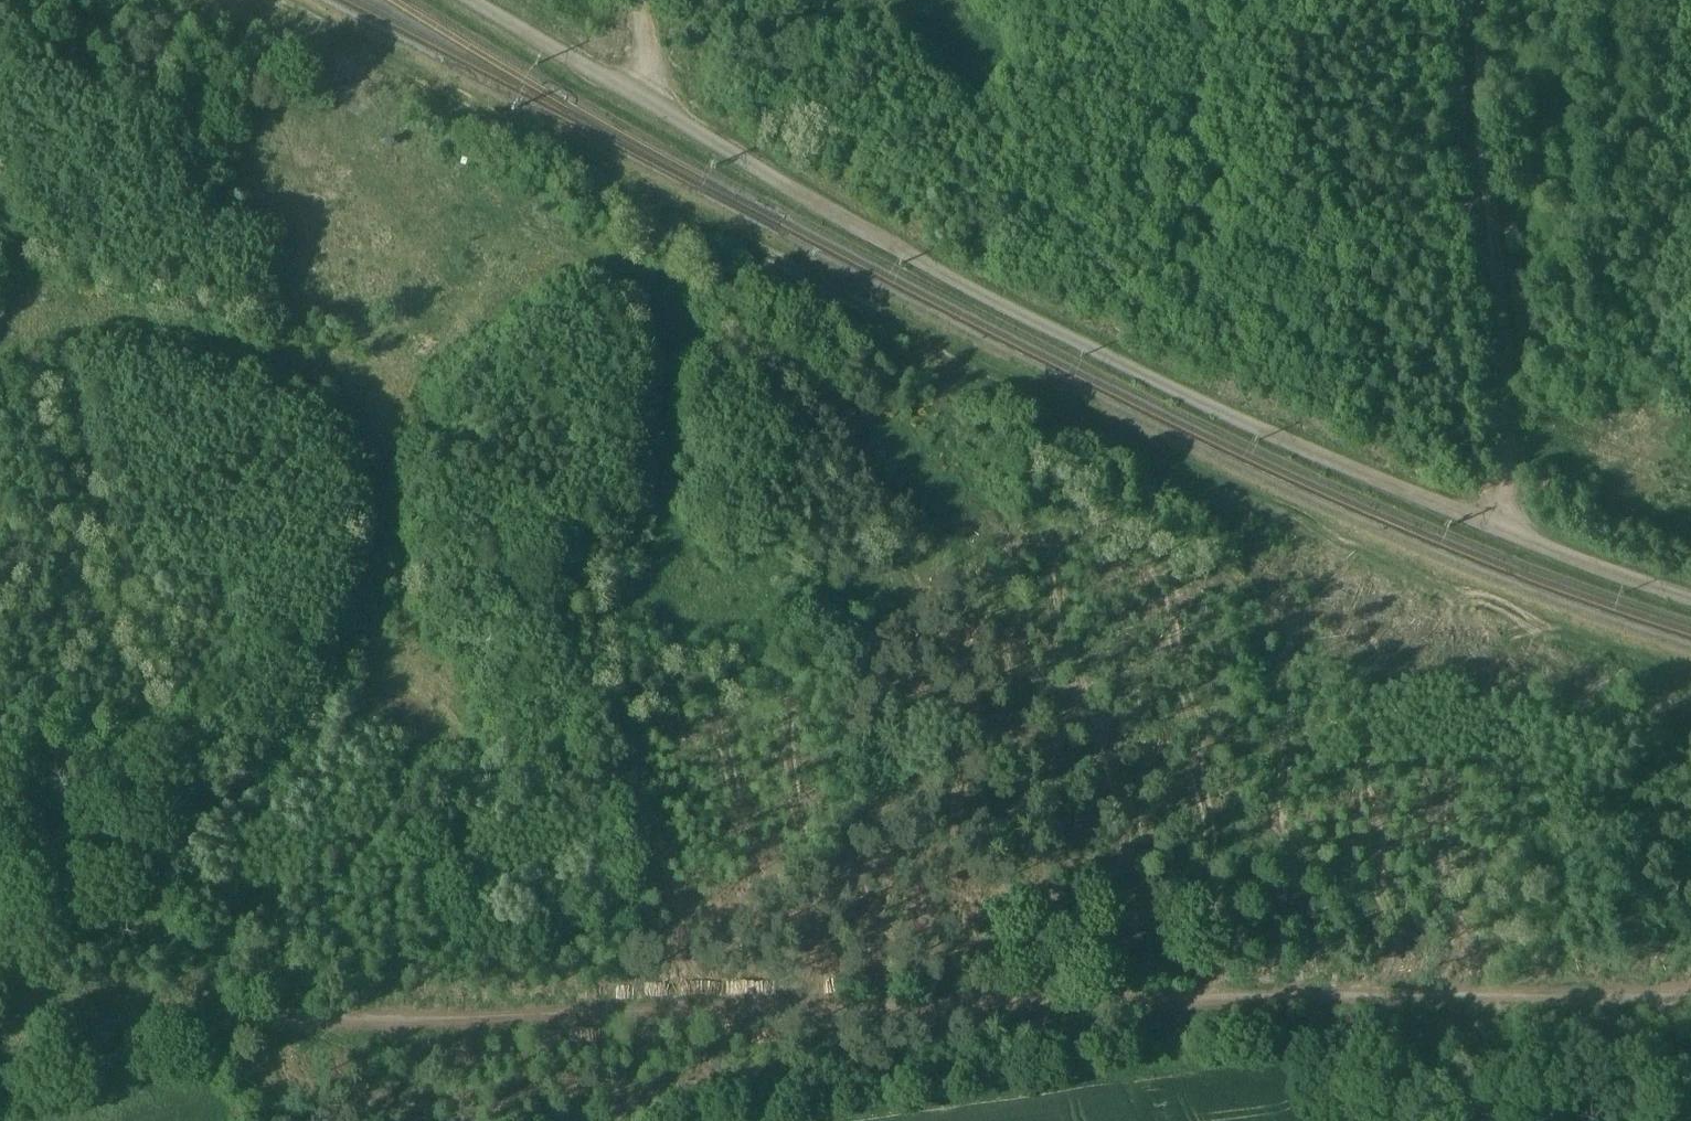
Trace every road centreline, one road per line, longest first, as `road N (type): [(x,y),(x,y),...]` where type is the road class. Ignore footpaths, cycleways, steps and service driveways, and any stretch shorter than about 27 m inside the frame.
road 1 (track): [(1690,994),(802,1009),(223,1032)]
road 2 (track): [(223,1032),(68,1019),(0,990)]

